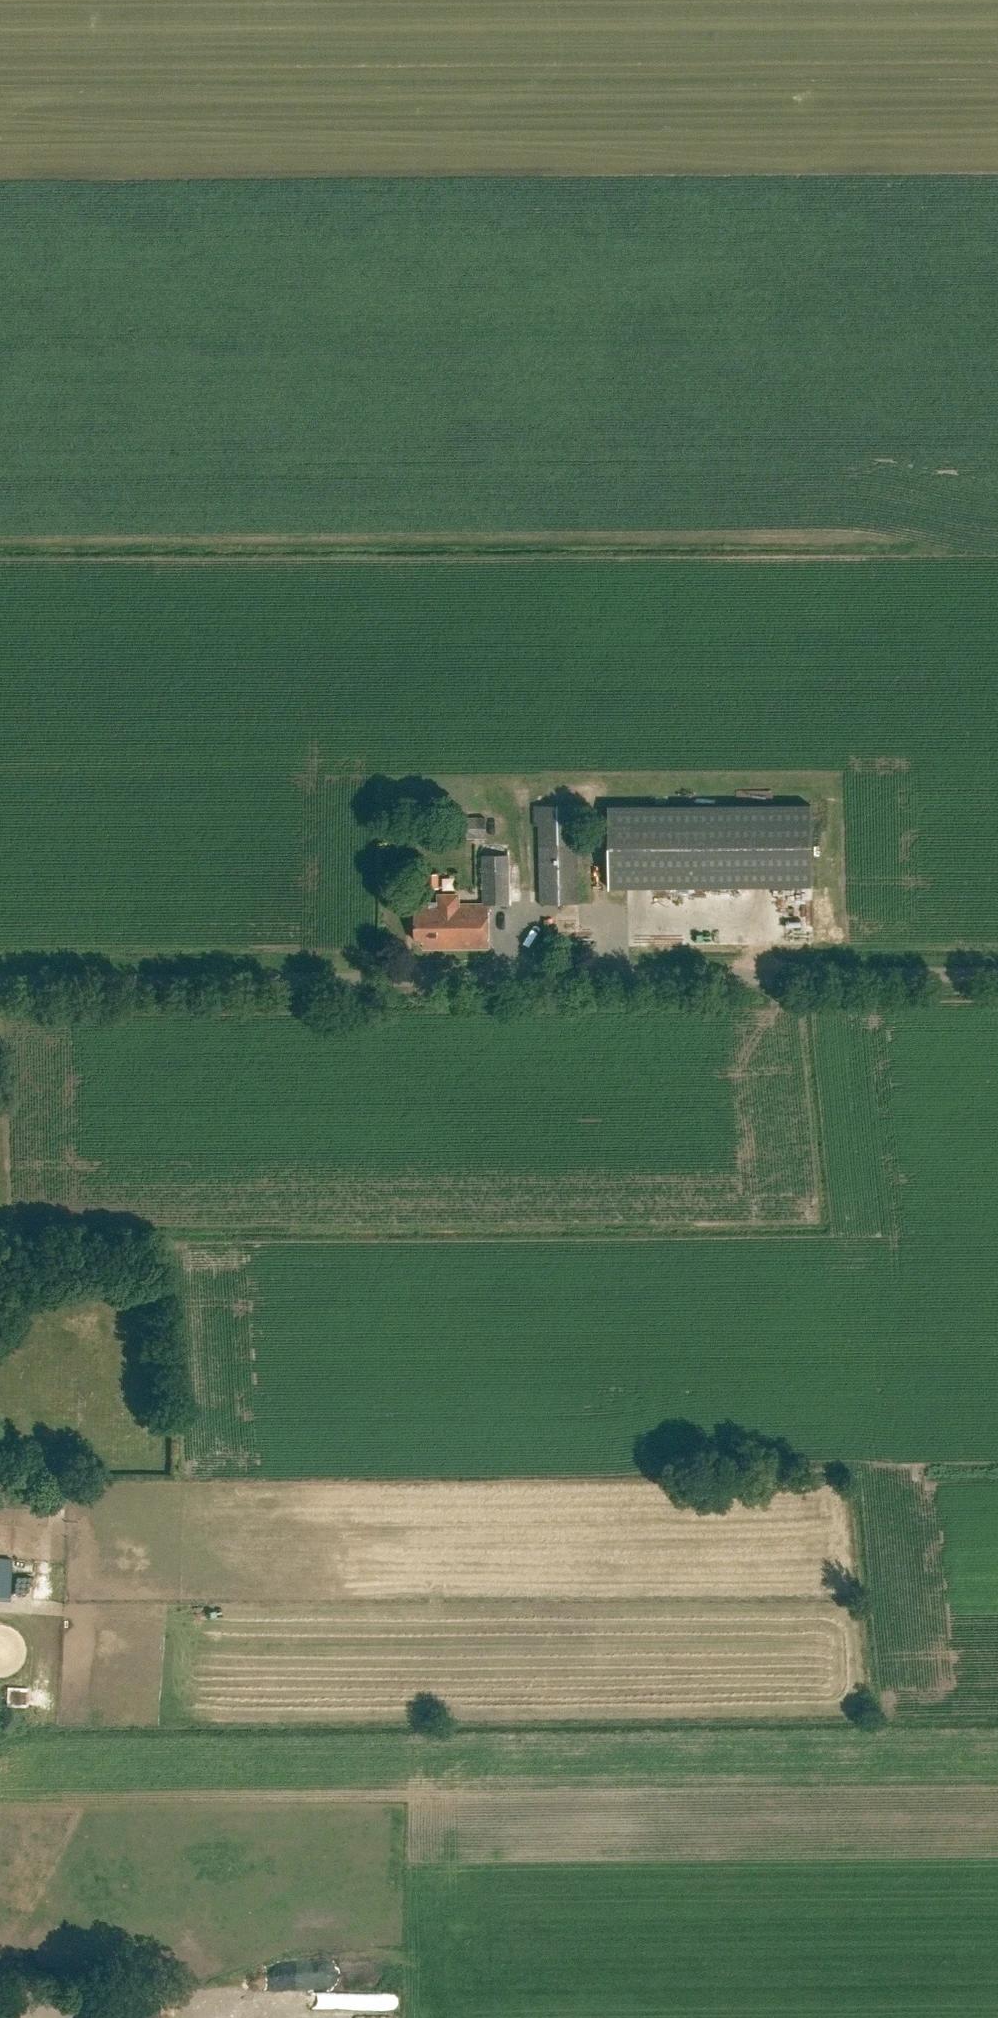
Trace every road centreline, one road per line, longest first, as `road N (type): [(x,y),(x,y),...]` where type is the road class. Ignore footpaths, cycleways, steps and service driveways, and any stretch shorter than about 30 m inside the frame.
road 1 (unclassified): [(997,975),(0,979)]

